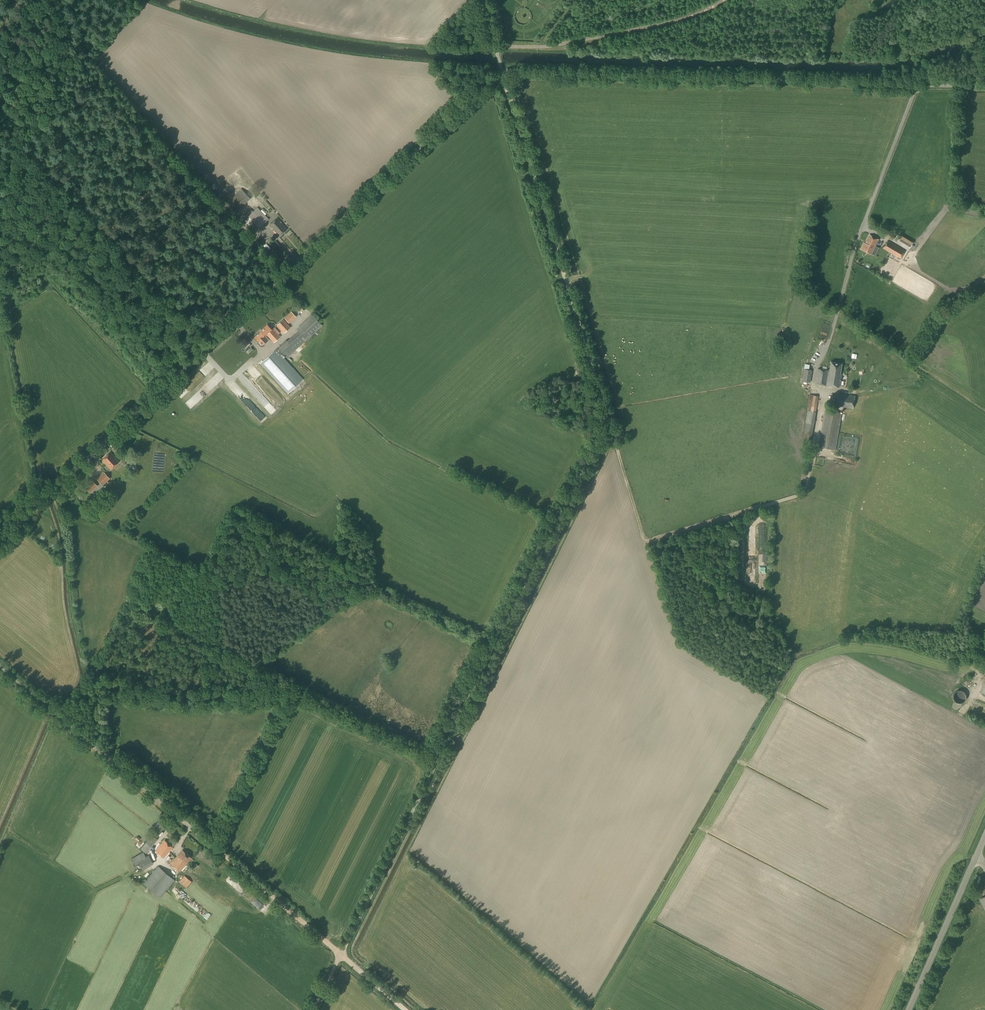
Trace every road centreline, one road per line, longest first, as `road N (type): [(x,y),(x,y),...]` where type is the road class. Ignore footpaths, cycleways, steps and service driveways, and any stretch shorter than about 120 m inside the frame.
road 1 (unclassified): [(0,541),(503,76)]
road 2 (track): [(608,414),(341,954)]
road 3 (unclassified): [(984,87),(503,76)]
road 4 (track): [(503,76),(608,414)]
road 5 (track): [(608,414),(653,543),(804,493),(815,442)]
road 6 (unclassified): [(217,850),(0,665)]
road 7 (track): [(20,142),(215,341)]
road 8 (tertiary): [(908,1009),(984,837)]
road 9 (track): [(341,954),(217,850)]
road 10 (track): [(70,41),(6,83),(1,102),(12,131)]

